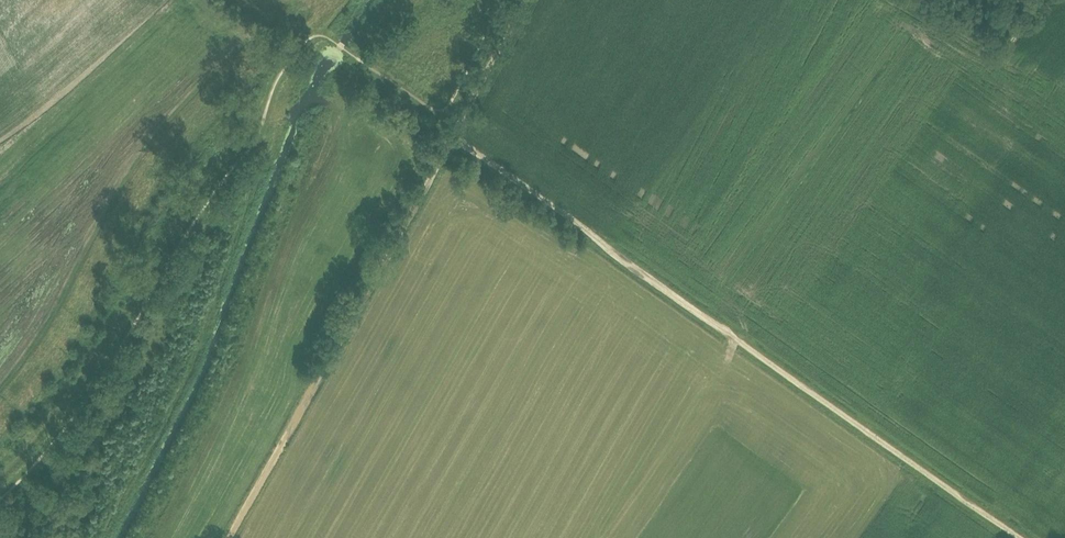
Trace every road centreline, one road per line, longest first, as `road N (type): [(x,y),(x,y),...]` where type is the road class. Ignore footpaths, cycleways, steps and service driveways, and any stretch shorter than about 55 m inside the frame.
road 1 (track): [(1021,537),(453,135)]
road 2 (track): [(231,537),(453,135)]
road 3 (track): [(453,135),(526,0)]

